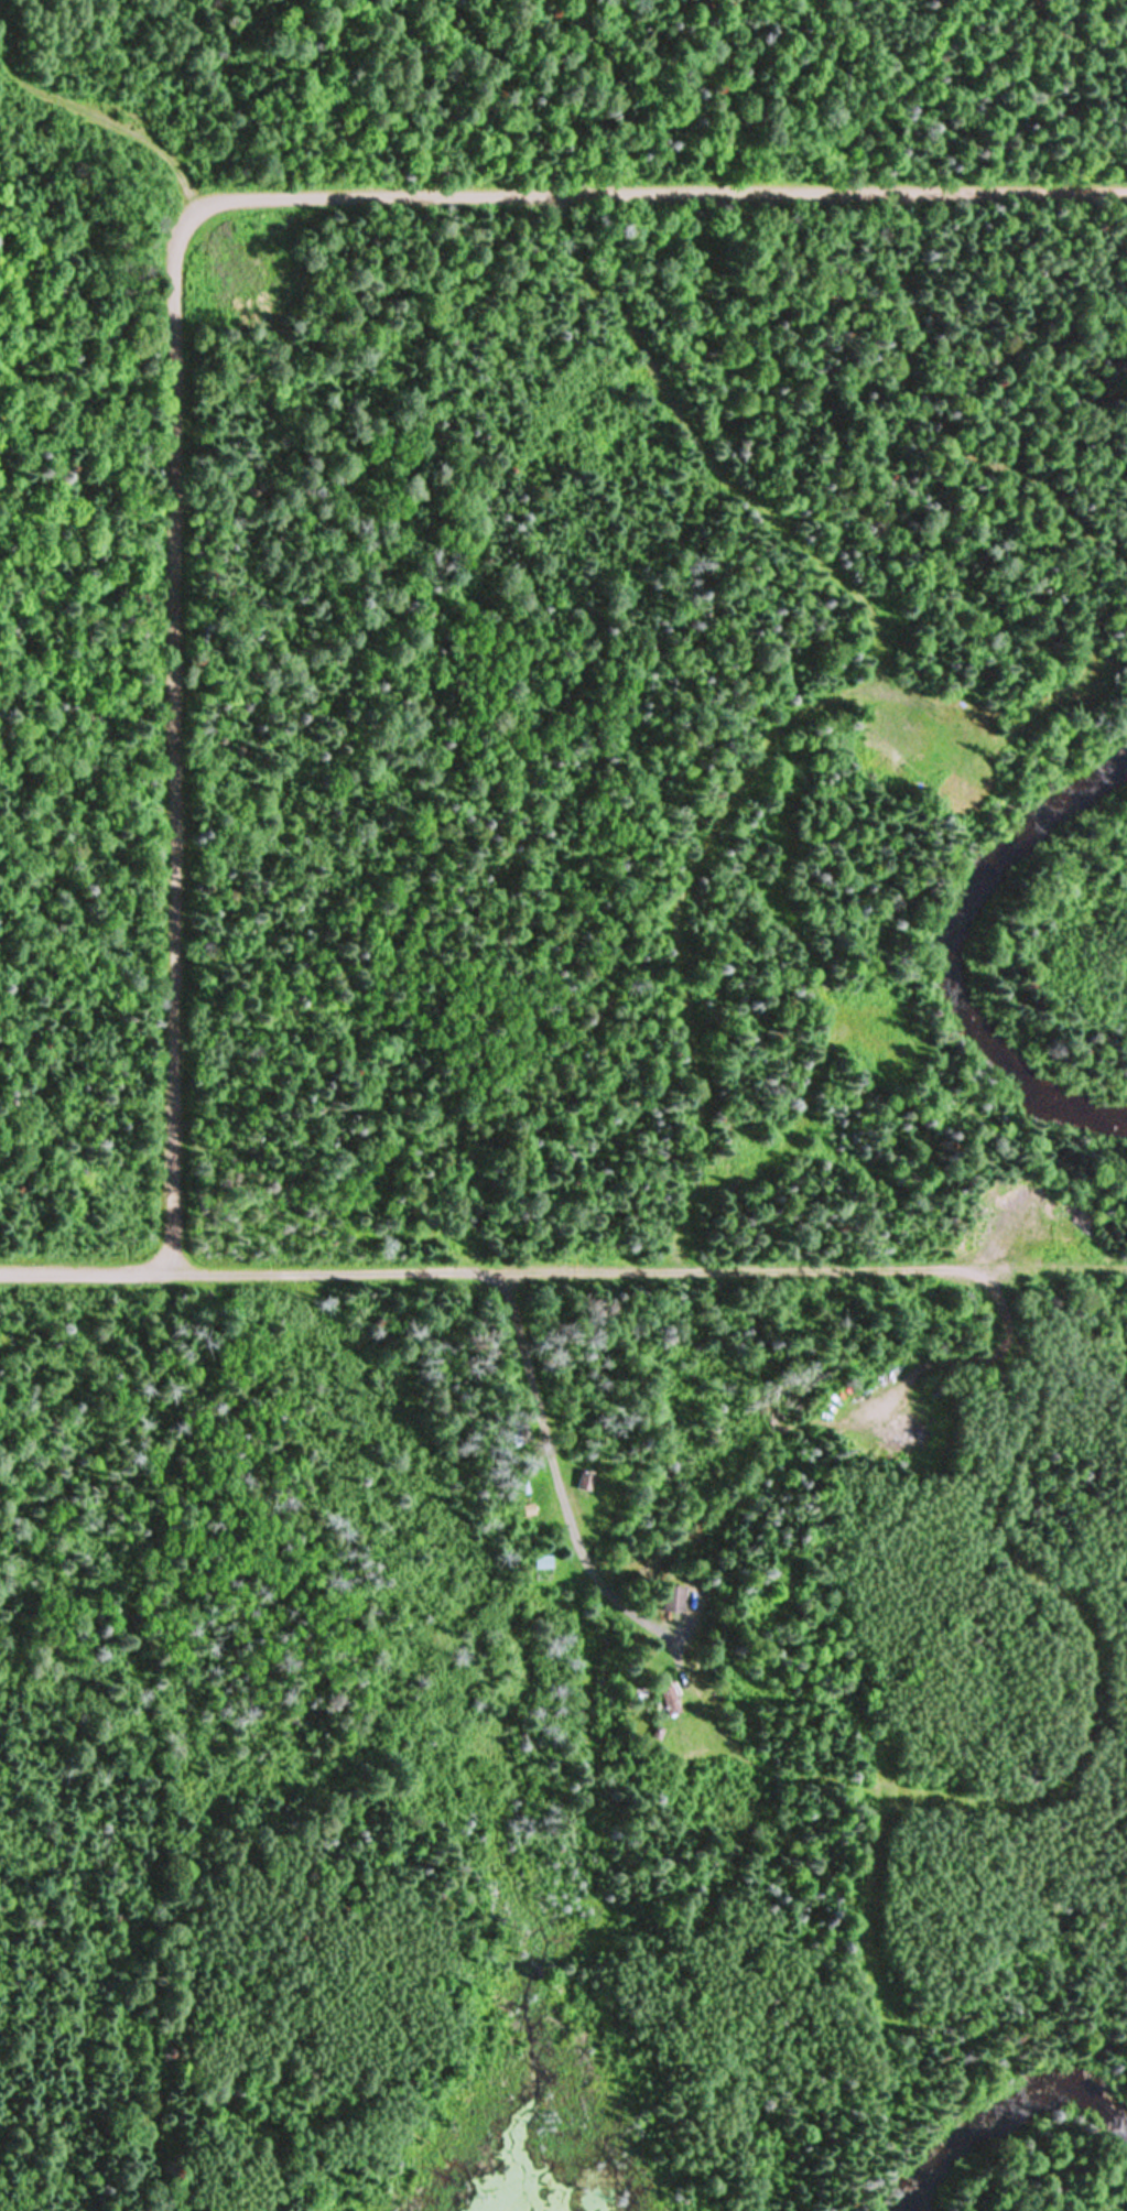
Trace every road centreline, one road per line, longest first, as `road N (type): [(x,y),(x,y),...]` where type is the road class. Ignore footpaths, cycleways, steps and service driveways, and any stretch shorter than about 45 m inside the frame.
road 1 (residential): [(169,1271),(173,253),(182,226),(199,207),(241,198),(1126,194)]
road 2 (residential): [(0,1272),(1126,1271)]

